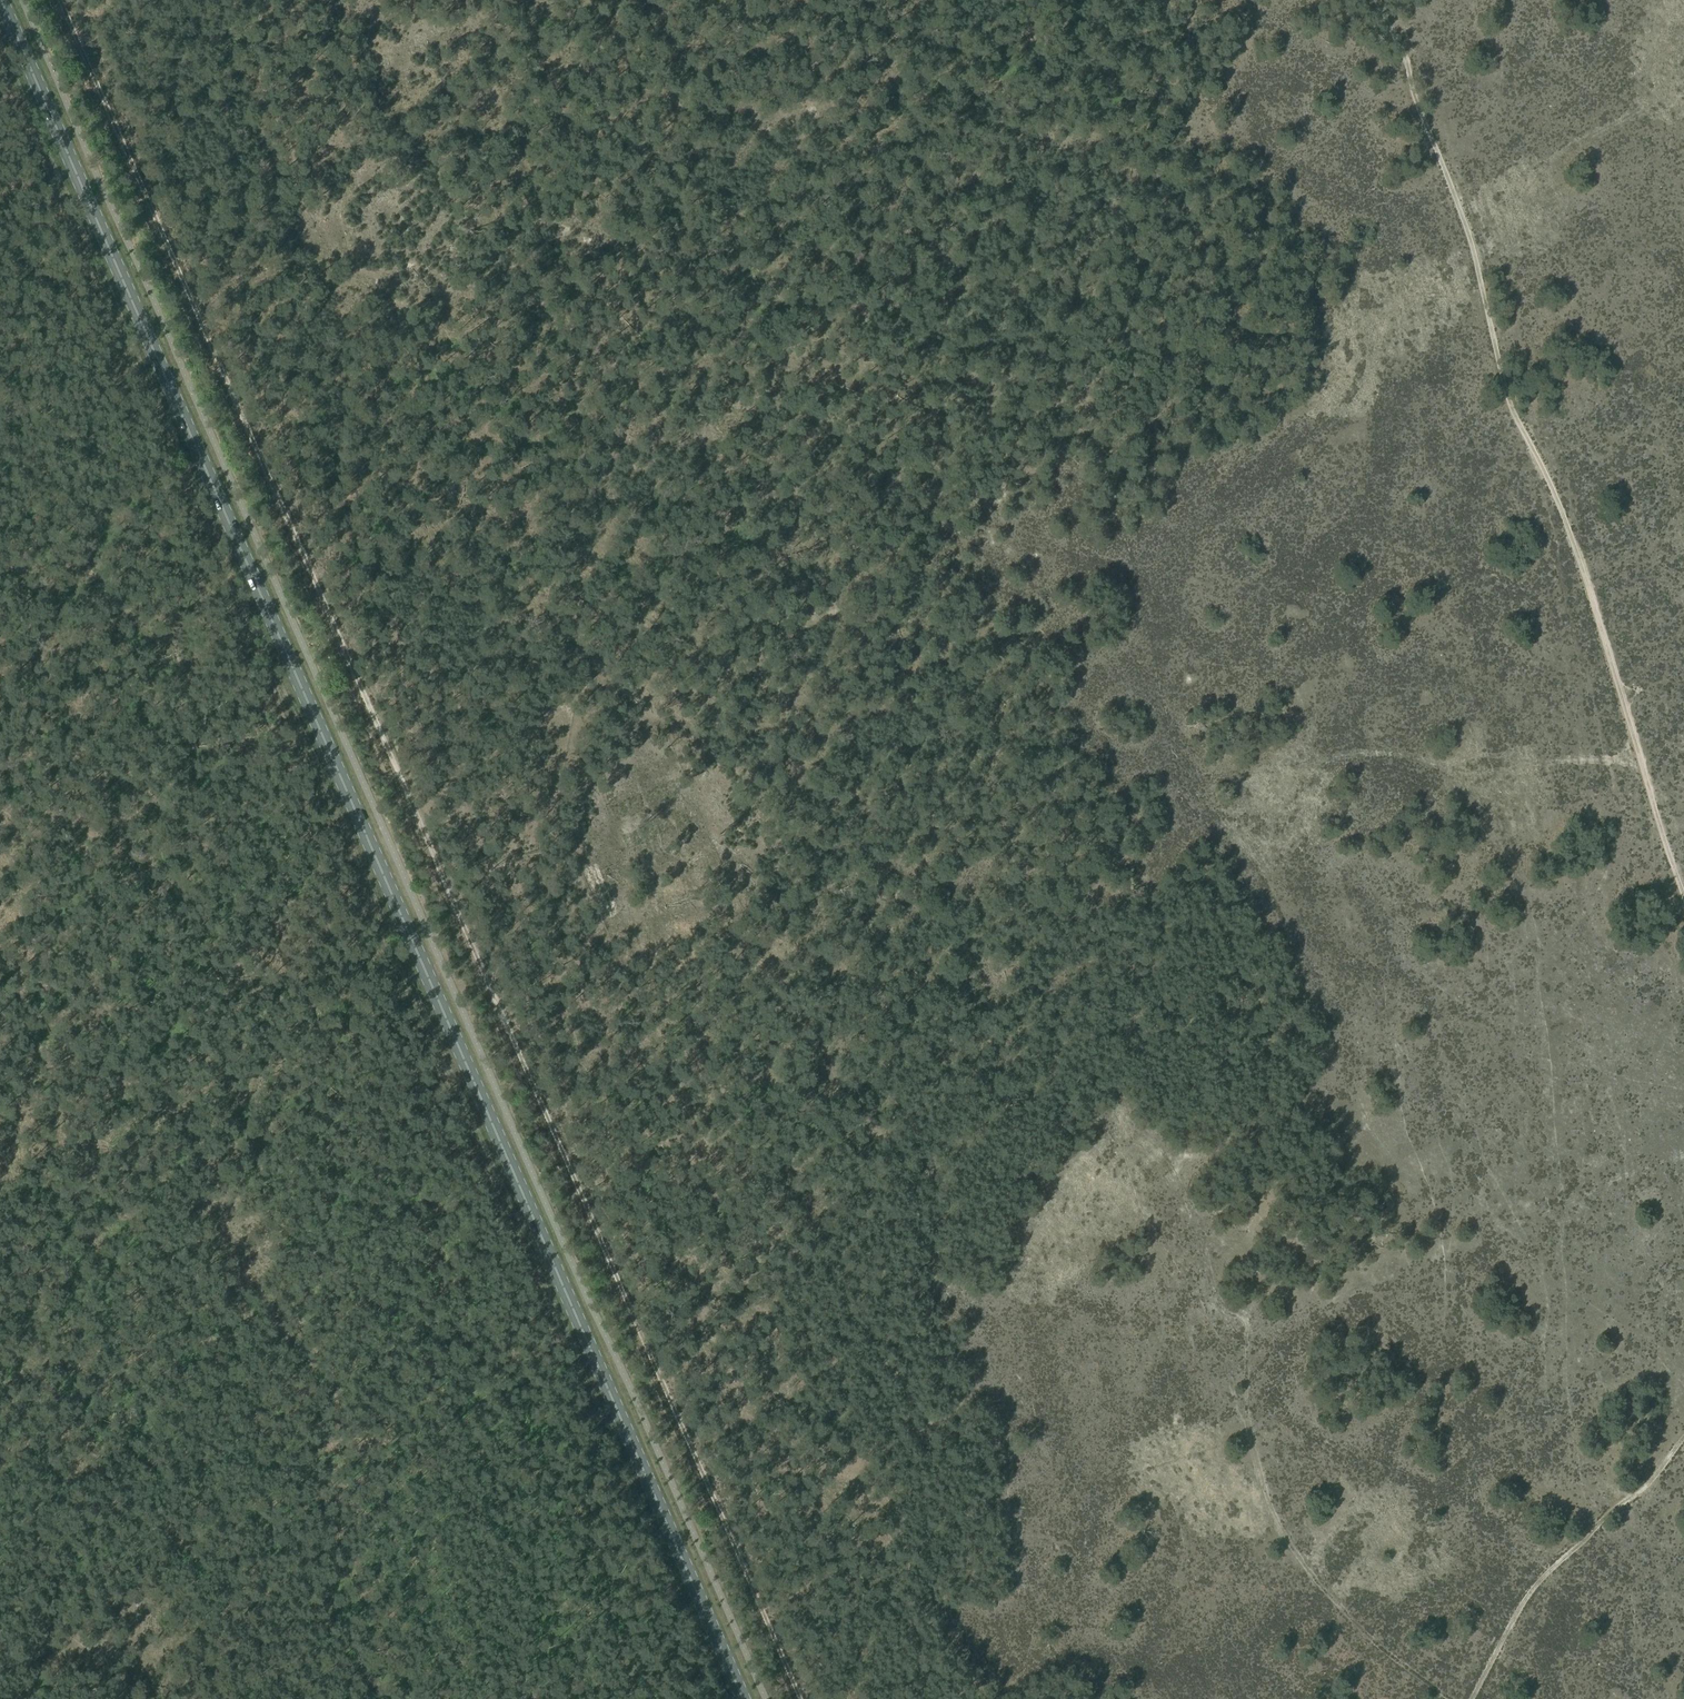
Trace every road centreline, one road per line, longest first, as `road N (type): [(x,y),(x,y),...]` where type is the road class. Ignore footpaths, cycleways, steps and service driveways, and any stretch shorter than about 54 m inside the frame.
road 1 (primary): [(743,1698),(1,0)]
road 2 (track): [(1377,0),(1463,224),(1510,404),(1555,496),(1683,902)]
road 3 (track): [(1470,1698),(1529,1589),(1645,1487),(1683,1435)]

